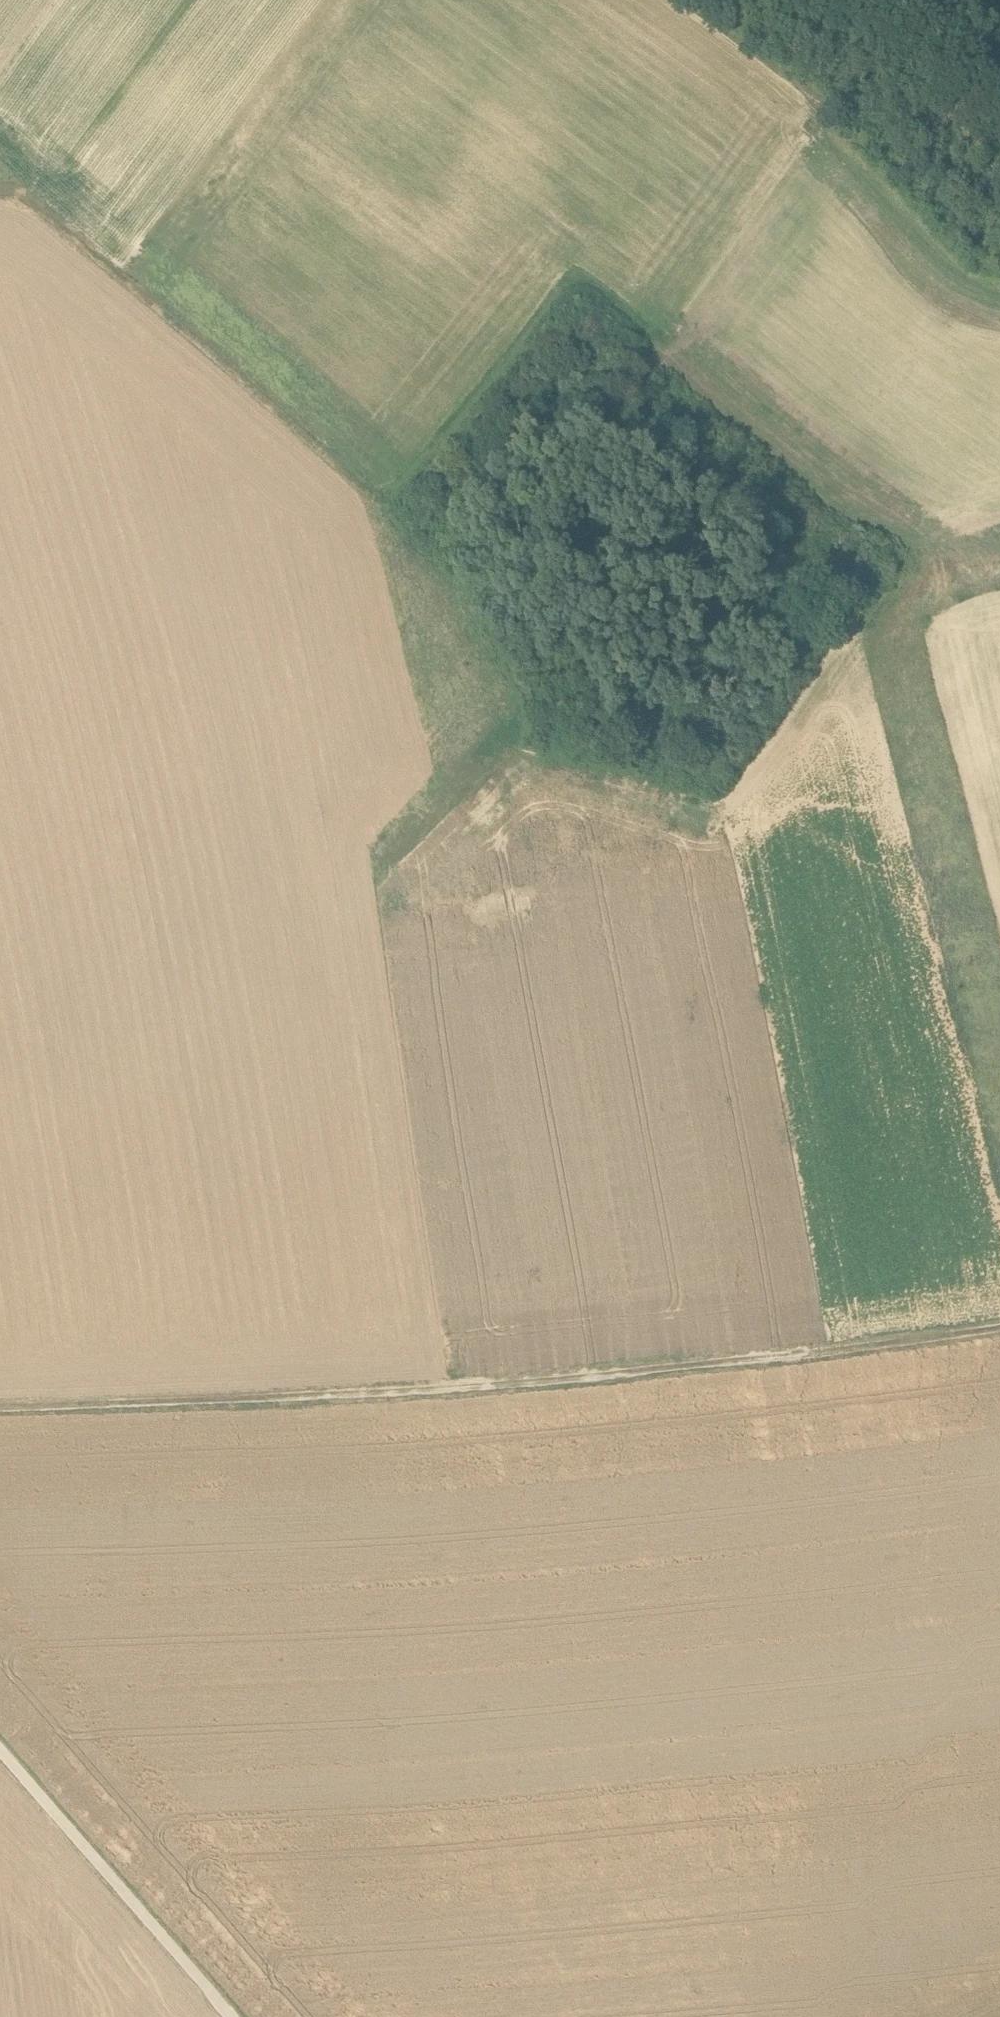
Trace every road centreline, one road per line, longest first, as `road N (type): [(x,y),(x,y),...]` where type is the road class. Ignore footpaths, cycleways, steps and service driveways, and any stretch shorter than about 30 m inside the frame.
road 1 (track): [(999,1333),(800,1364),(311,1406),(0,1419)]
road 2 (track): [(0,207),(36,217),(381,510)]
road 3 (unclassified): [(230,2016),(0,1756)]

